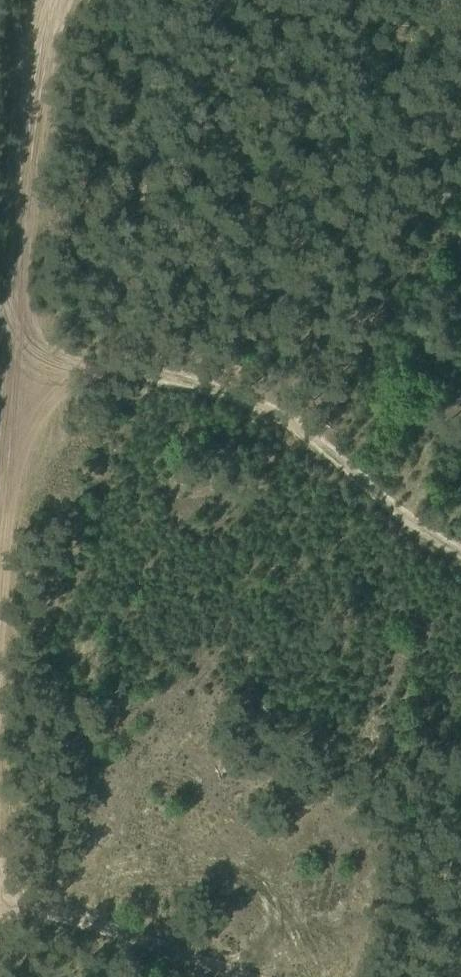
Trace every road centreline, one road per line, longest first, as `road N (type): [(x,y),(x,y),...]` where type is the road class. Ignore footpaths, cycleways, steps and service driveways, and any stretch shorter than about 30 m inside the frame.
road 1 (track): [(9,361),(147,362),(209,378),(258,403),(460,557)]
road 2 (track): [(49,0),(32,39),(0,480)]
road 3 (track): [(235,976),(0,900)]

